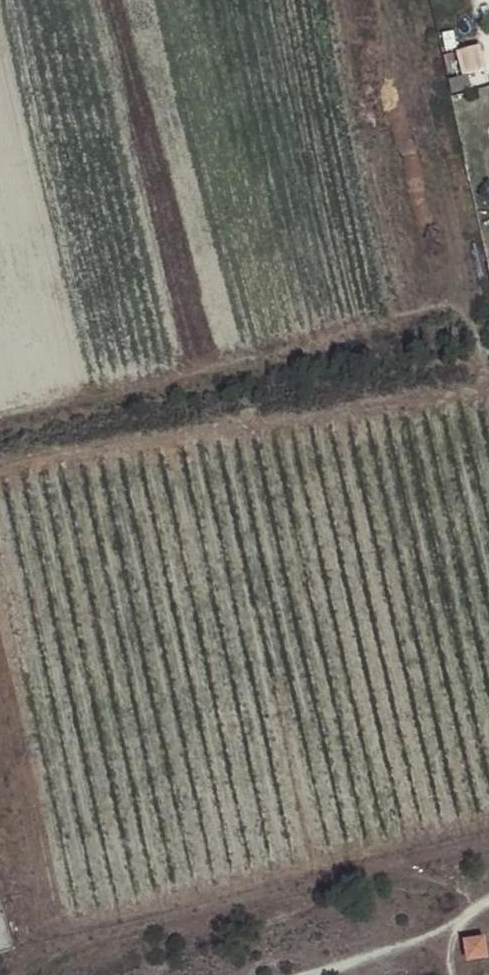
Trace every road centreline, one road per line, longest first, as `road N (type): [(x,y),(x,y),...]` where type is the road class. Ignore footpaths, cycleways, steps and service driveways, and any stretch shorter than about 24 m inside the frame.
road 1 (track): [(488,833),(77,942),(42,939),(0,760)]
road 2 (track): [(309,974),(438,930),(488,900)]

